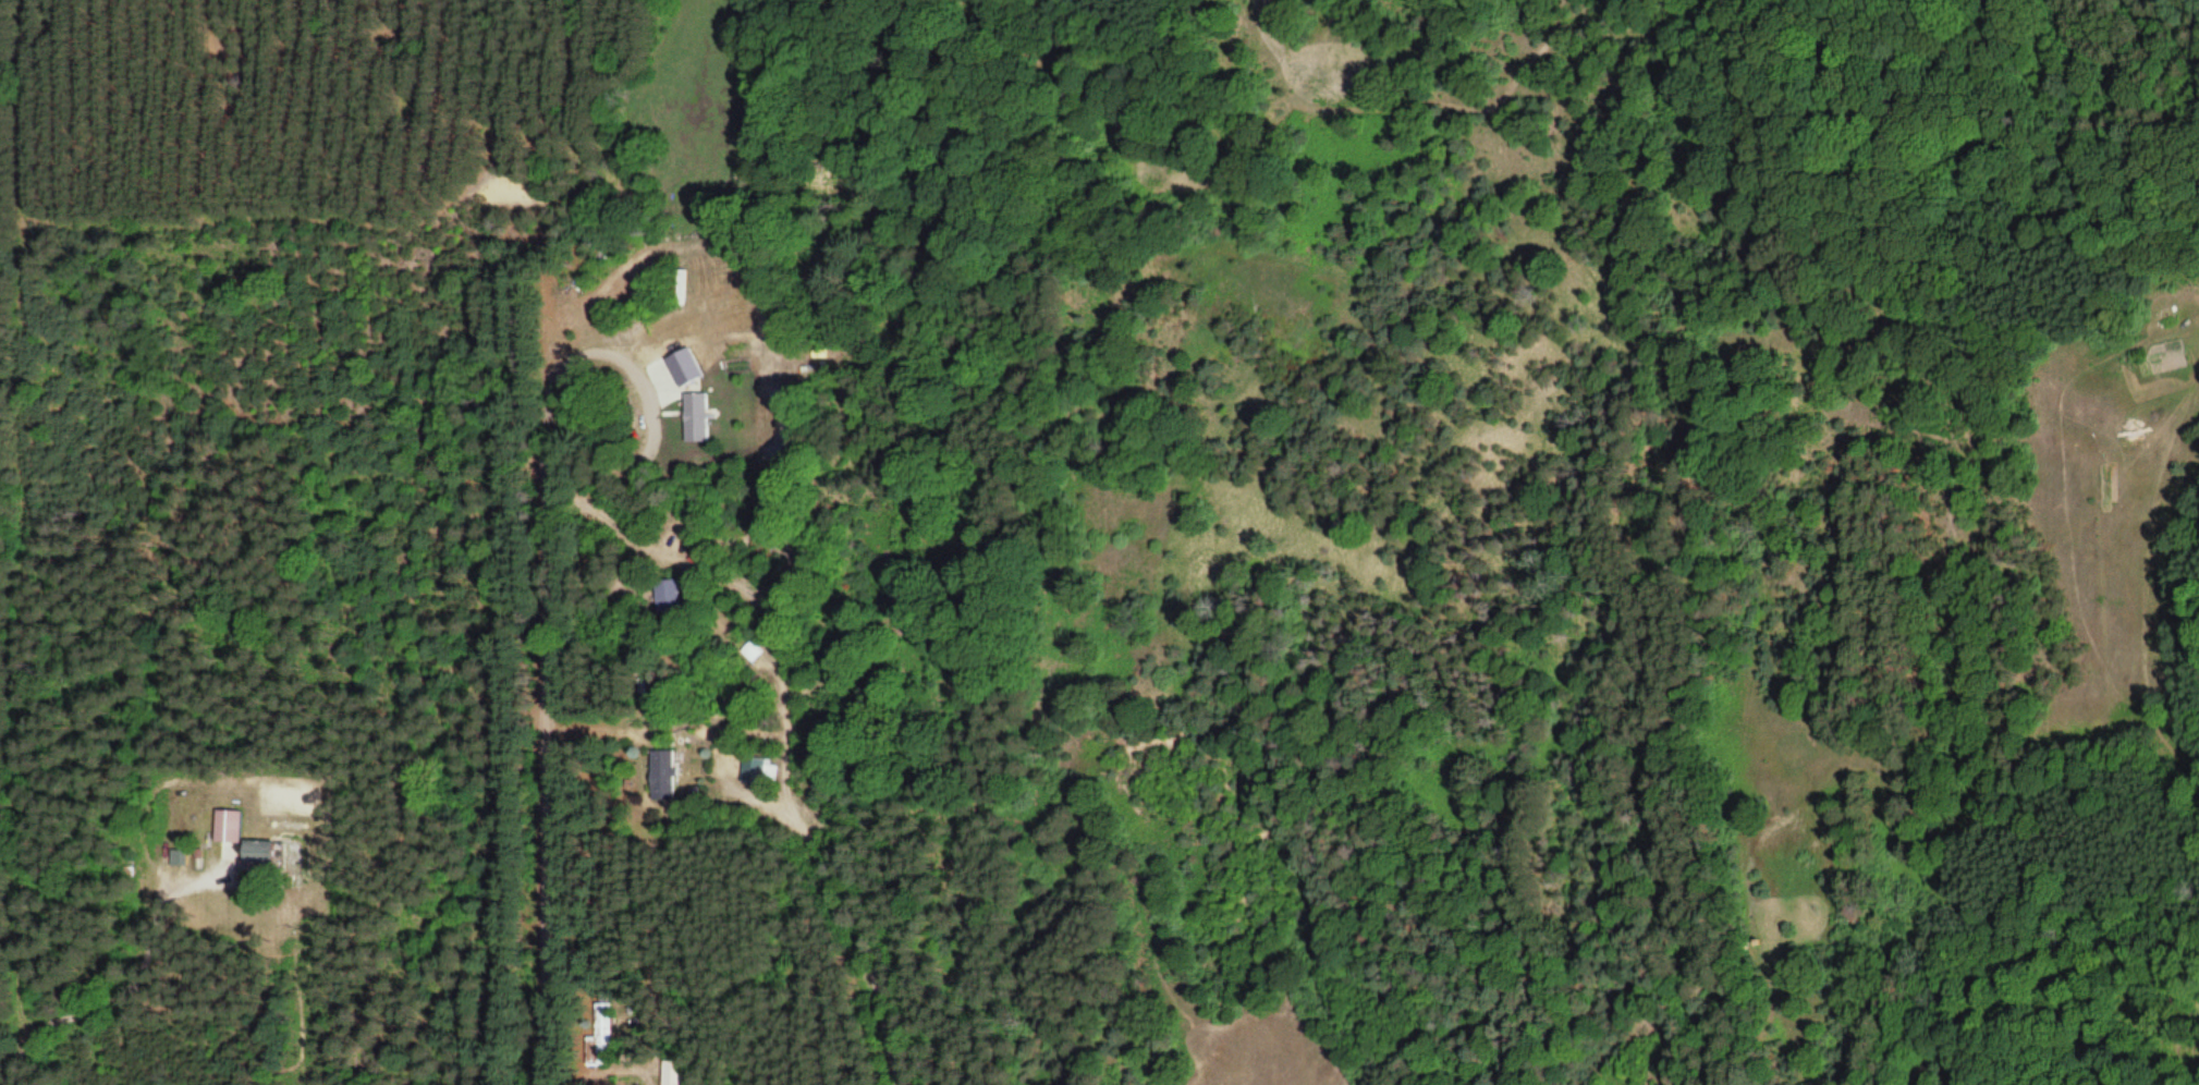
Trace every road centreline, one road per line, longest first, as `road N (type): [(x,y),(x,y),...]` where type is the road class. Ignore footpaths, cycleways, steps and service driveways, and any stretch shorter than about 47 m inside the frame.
road 1 (residential): [(542,1084),(540,504)]

